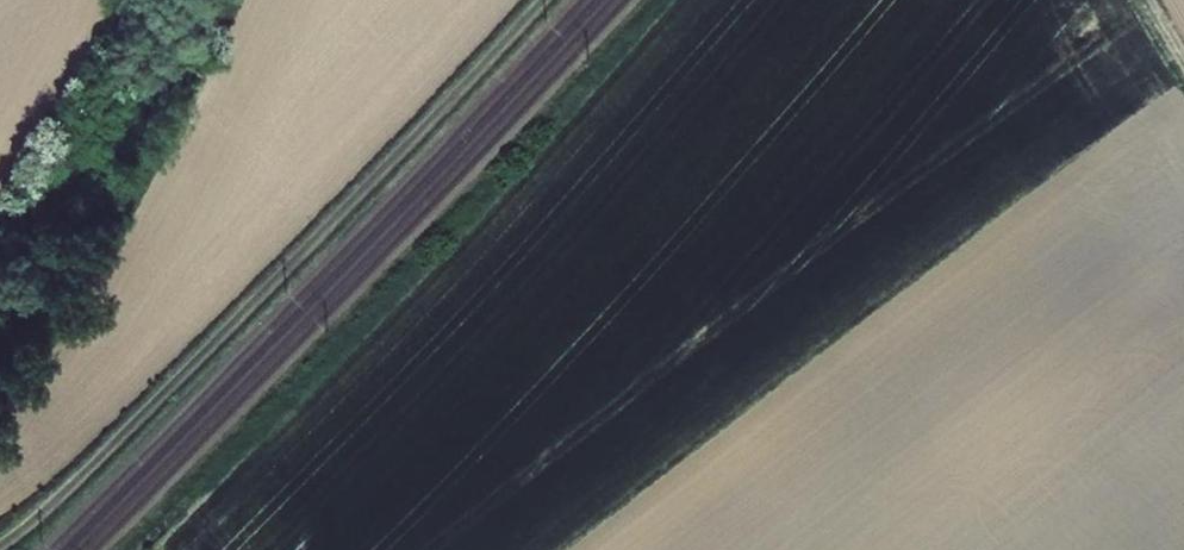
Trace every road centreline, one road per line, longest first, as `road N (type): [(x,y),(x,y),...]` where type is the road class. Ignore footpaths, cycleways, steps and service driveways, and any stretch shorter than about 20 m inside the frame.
road 1 (track): [(0,545),(84,478),(551,0)]

